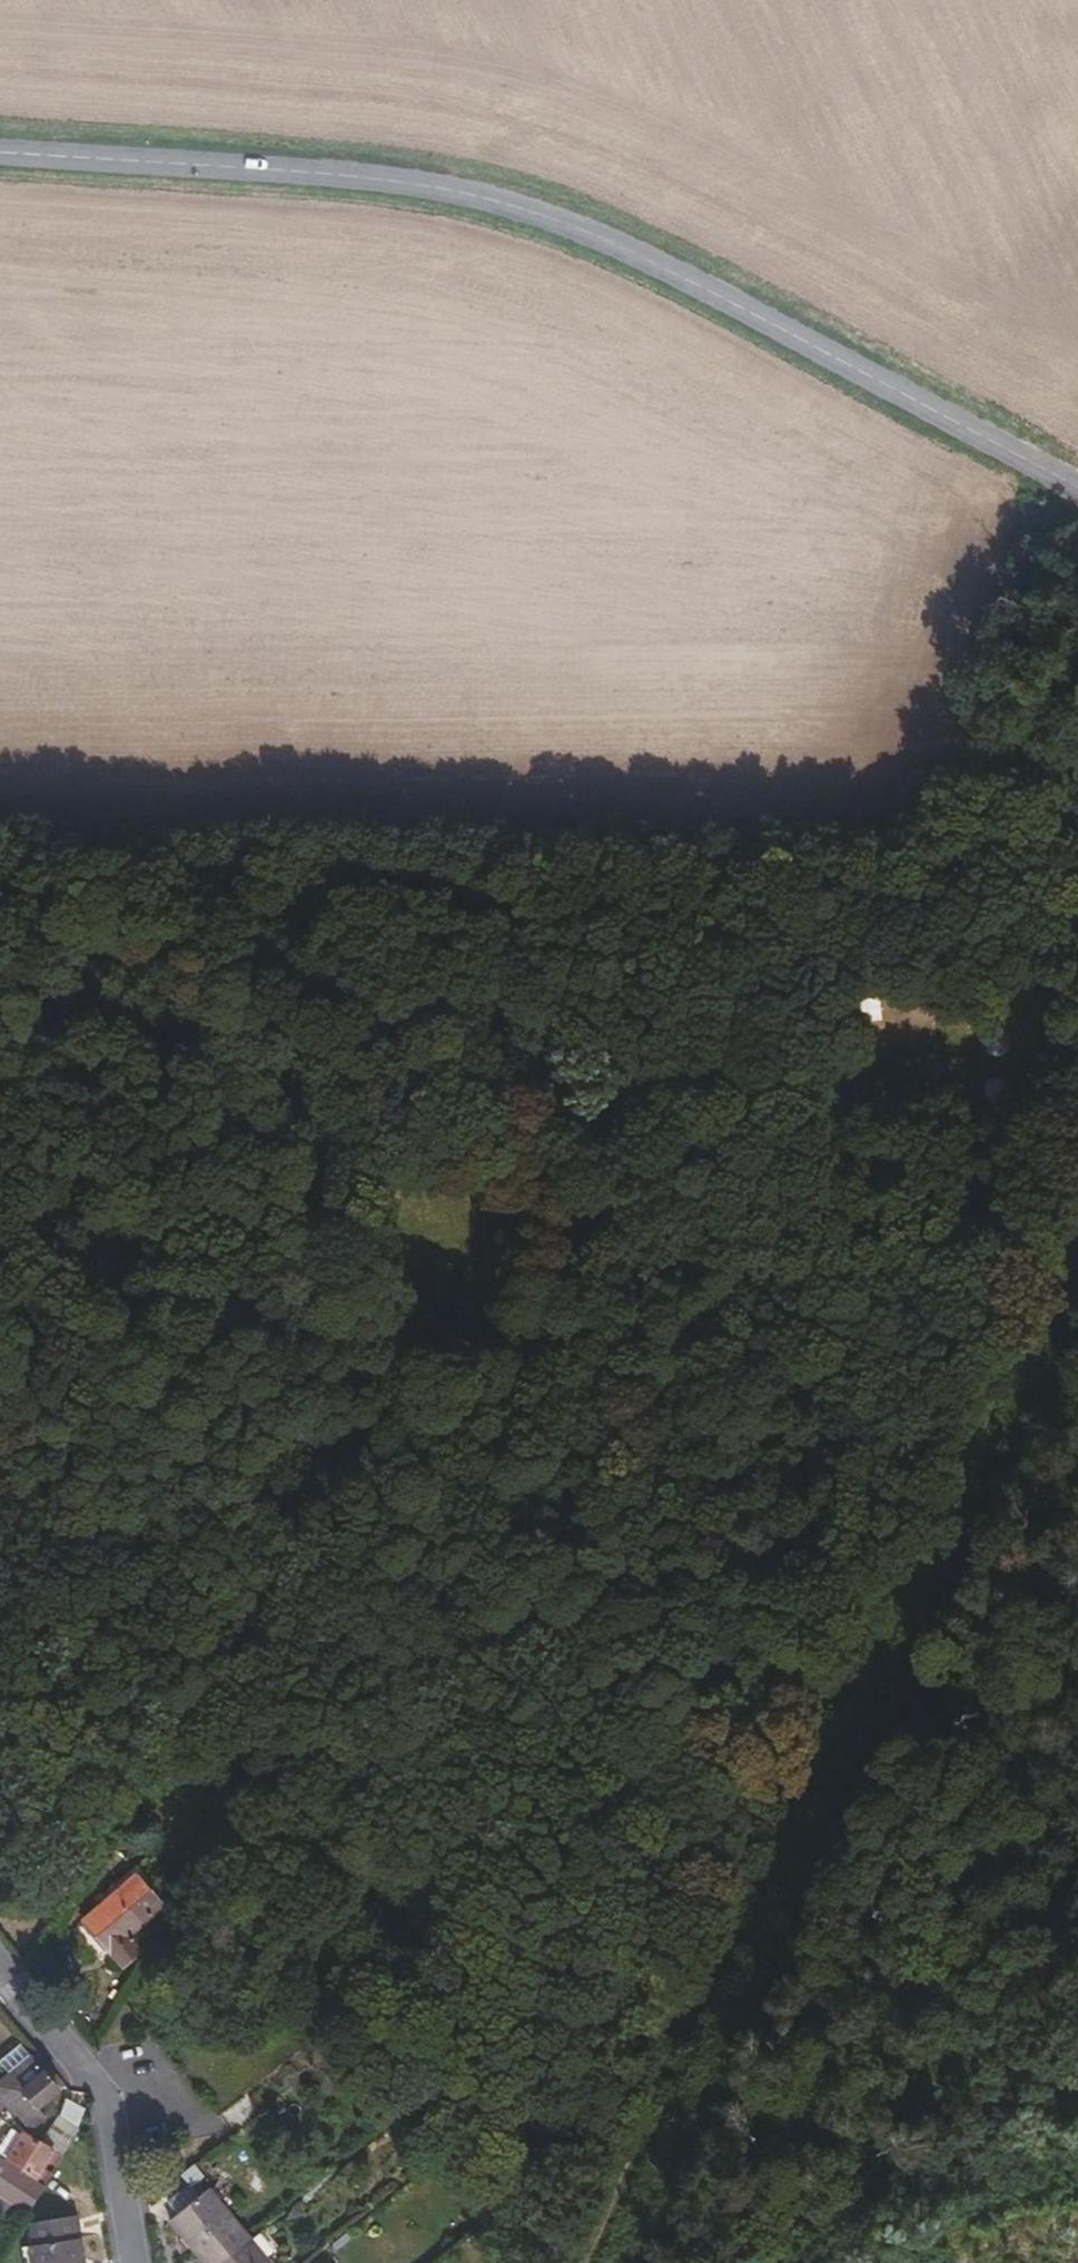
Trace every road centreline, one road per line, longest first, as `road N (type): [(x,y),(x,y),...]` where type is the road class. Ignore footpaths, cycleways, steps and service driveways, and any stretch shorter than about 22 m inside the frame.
road 1 (tertiary): [(0,152),(345,174),(441,187),(528,210),(667,268),(1077,480)]
road 2 (residential): [(0,1966),(114,2106),(144,2262)]

